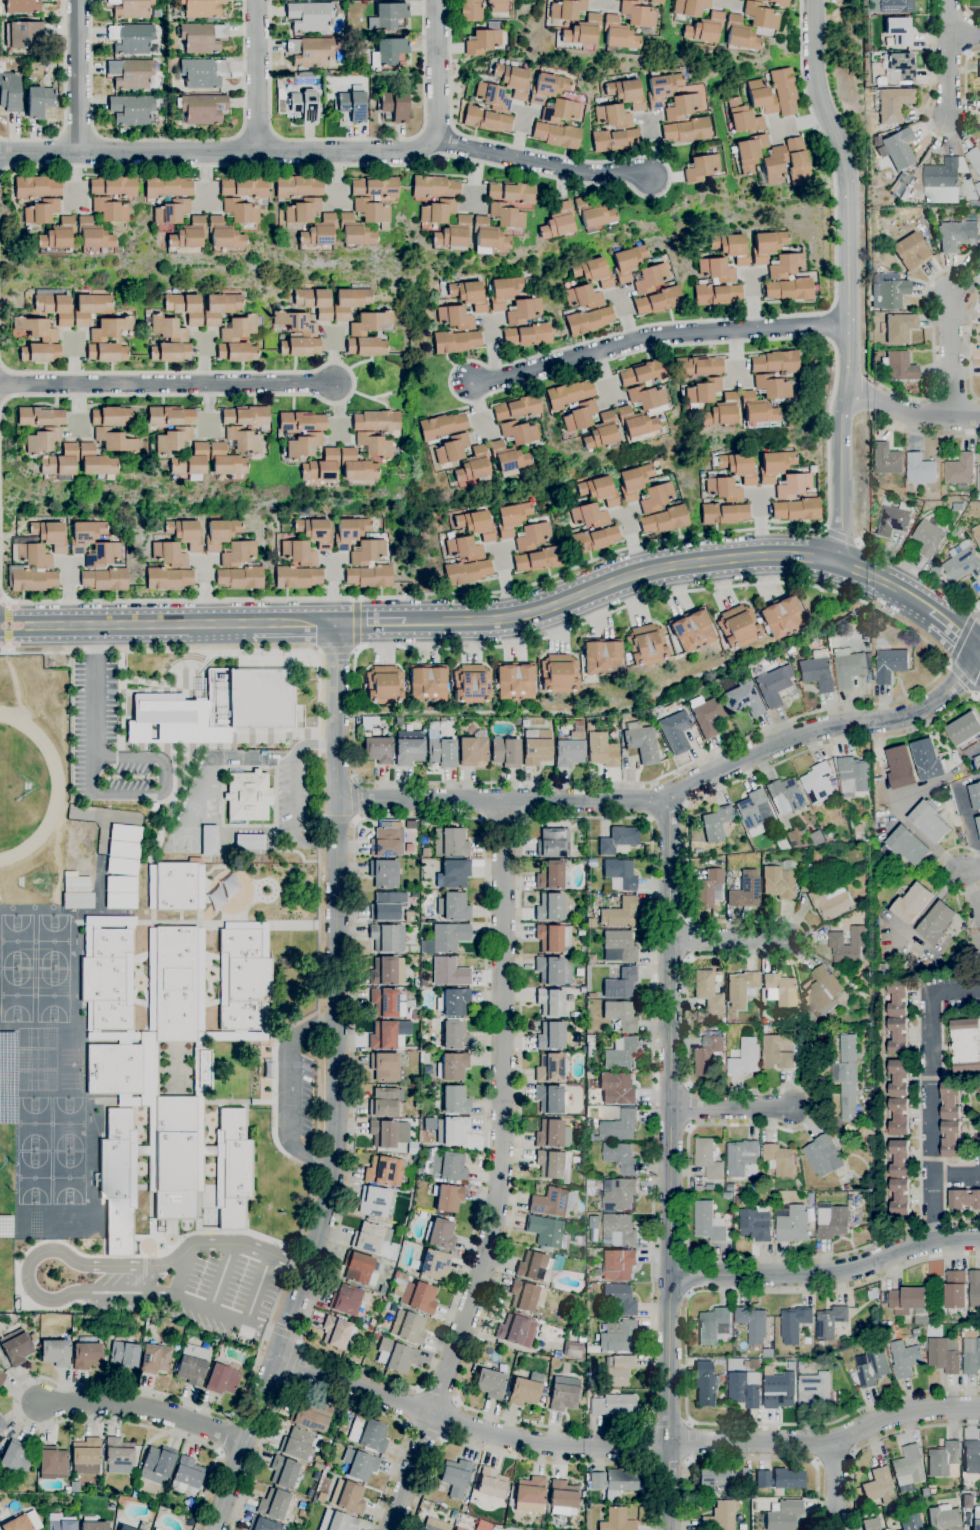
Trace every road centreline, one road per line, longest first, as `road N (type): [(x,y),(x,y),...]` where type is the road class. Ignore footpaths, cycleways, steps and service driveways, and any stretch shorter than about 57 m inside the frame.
road 1 (residential): [(506,804),(498,1200),(487,1256),(390,1529)]
road 2 (residential): [(338,622),(336,1144),(320,1230),(278,1348)]
road 3 (residential): [(813,0),(817,89),(848,179),(848,390),(834,564)]
road 4 (secondary): [(408,622),(520,616),(651,570),(769,556),(834,564),(916,601)]
road 5 (residential): [(667,794),(670,1274)]
road 6 (residential): [(0,153),(389,152),(429,141)]
road 7 (tertiary): [(667,1448),(505,1437),(293,1364),(278,1348)]
road 8 (residential): [(849,324),(652,336),(470,382)]
road 9 (residential): [(667,794),(814,732),(909,720),(953,686),(971,647)]
road 10 (secondary): [(0,627),(338,622)]
road 11 (residential): [(0,385),(332,383)]
road 12 (residential): [(337,806),(667,794)]
road 13 (residential): [(979,1408),(894,1414),(836,1442),(667,1448)]
road 14 (tertiary): [(670,1274),(817,1273),(933,1242),(979,1240)]
road 15 (tertiary): [(670,1274),(667,1529)]
road 16 (residential): [(429,141),(578,172),(650,177)]
road 17 (residential): [(40,1403),(126,1405),(245,1442)]
road 18 (tertiary): [(278,1348),(213,1529)]
road 19 (residential): [(79,153),(78,0)]
road 20 (residential): [(258,152),(257,0)]
road 21 (residential): [(429,141),(438,126),(436,0)]
road 22 (residential): [(848,390),(909,414),(979,418)]
road 23 (residential): [(951,294),(952,418)]
road 24 (residential): [(669,1108),(792,1107)]

